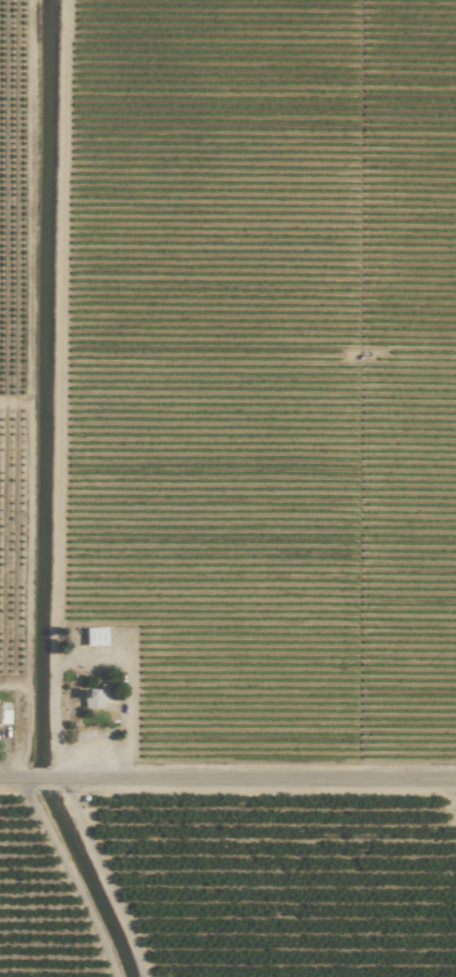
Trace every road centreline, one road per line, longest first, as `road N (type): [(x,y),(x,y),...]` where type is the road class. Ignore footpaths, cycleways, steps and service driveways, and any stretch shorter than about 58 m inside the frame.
road 1 (tertiary): [(0,785),(455,788)]

